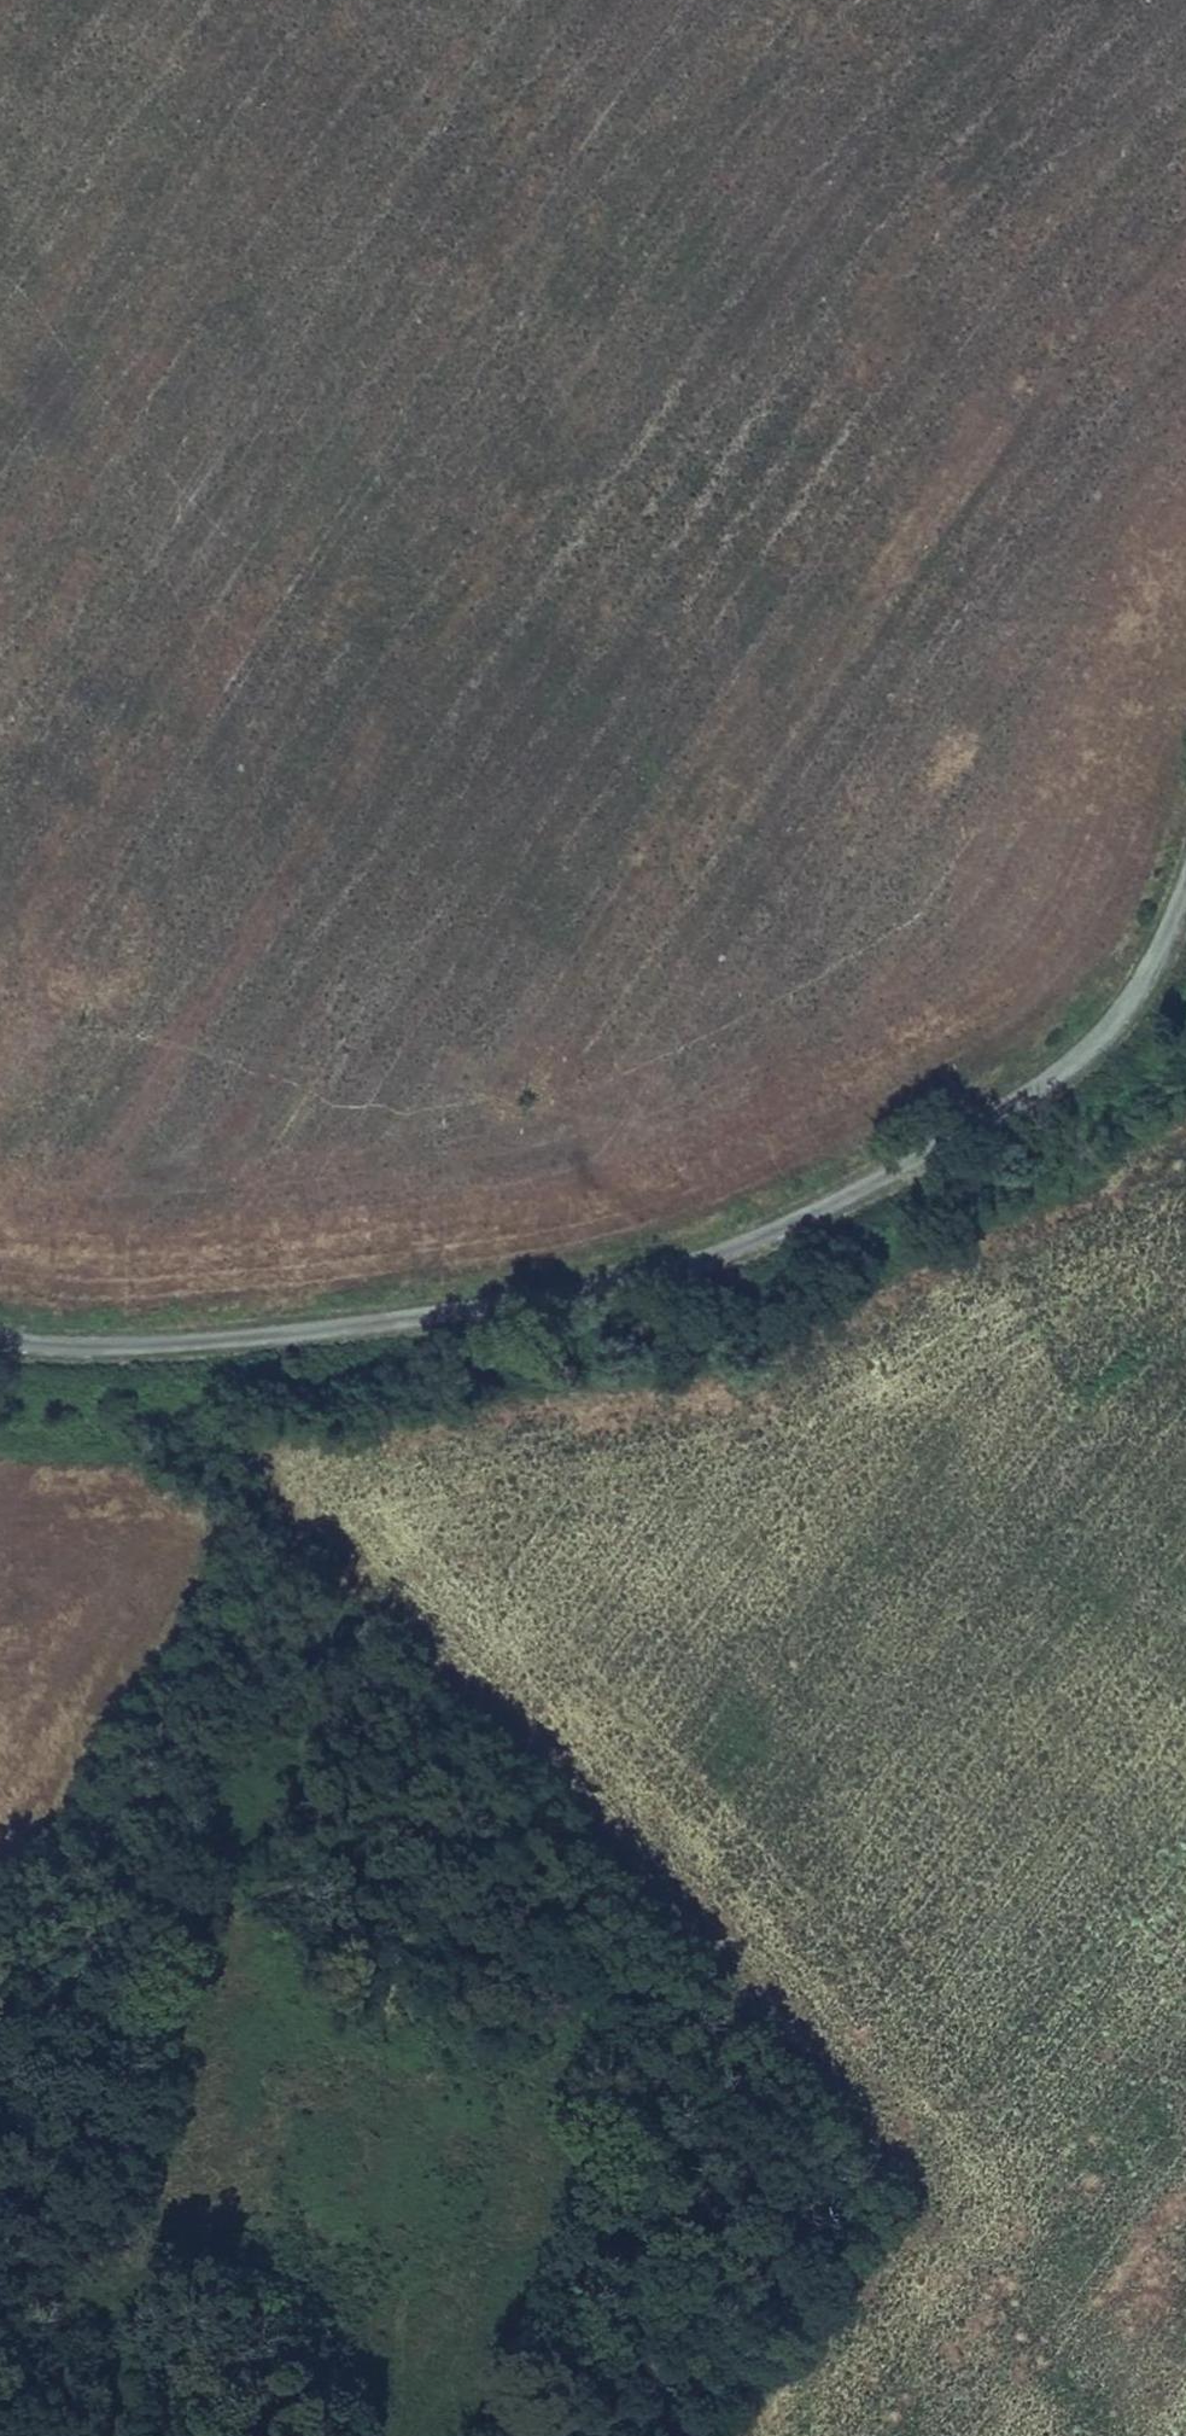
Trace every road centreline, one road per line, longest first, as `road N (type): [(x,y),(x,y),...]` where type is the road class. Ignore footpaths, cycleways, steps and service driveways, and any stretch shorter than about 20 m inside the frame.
road 1 (unclassified): [(0,1335),(32,1346),(141,1353),(469,1319),(808,1222),(1094,1054),(1185,908)]

